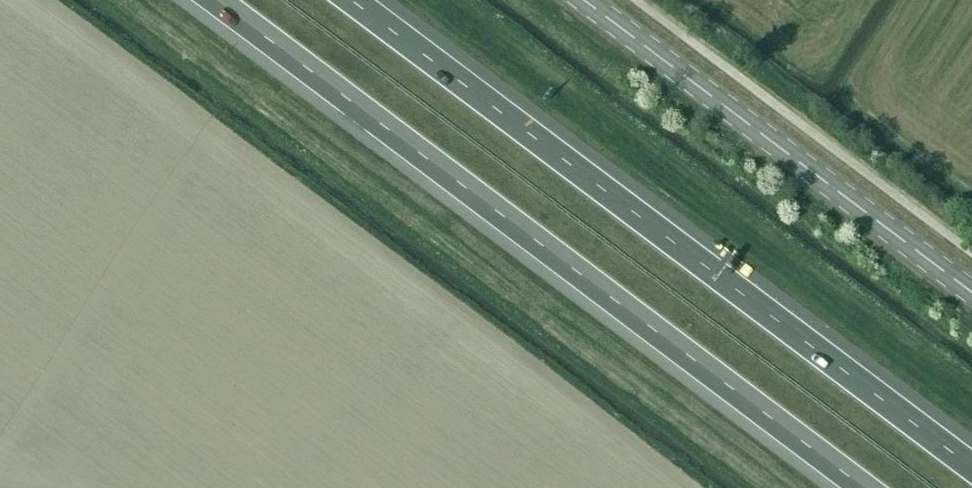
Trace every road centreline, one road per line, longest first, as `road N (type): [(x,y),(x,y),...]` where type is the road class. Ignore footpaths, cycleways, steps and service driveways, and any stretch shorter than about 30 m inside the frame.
road 1 (motorway): [(212,0),(863,487)]
road 2 (motorway): [(971,468),(345,0)]
road 3 (tertiary): [(971,296),(583,0)]

